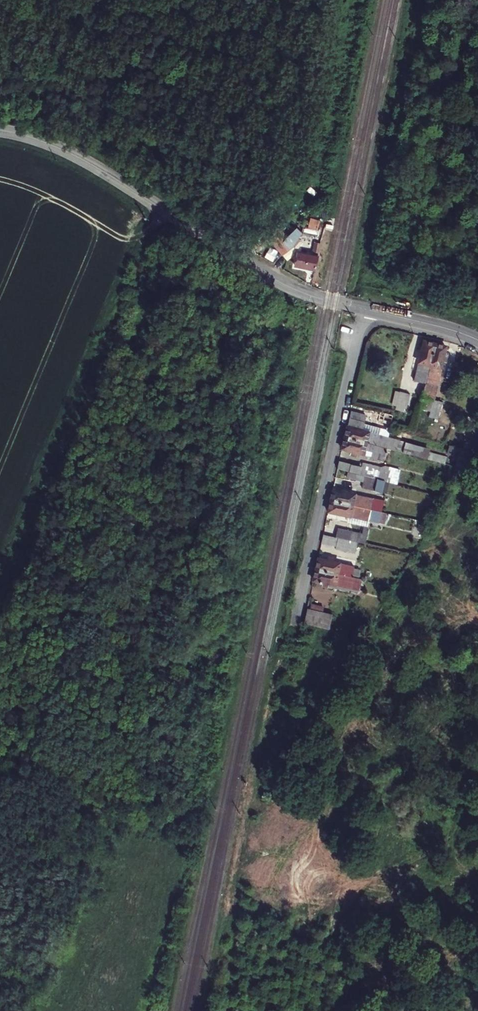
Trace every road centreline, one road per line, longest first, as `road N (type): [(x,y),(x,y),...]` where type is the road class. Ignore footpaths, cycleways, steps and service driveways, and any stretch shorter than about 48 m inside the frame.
road 1 (tertiary): [(0,130),(91,164),(289,287),(363,309)]
road 2 (residential): [(296,624),(363,309)]

